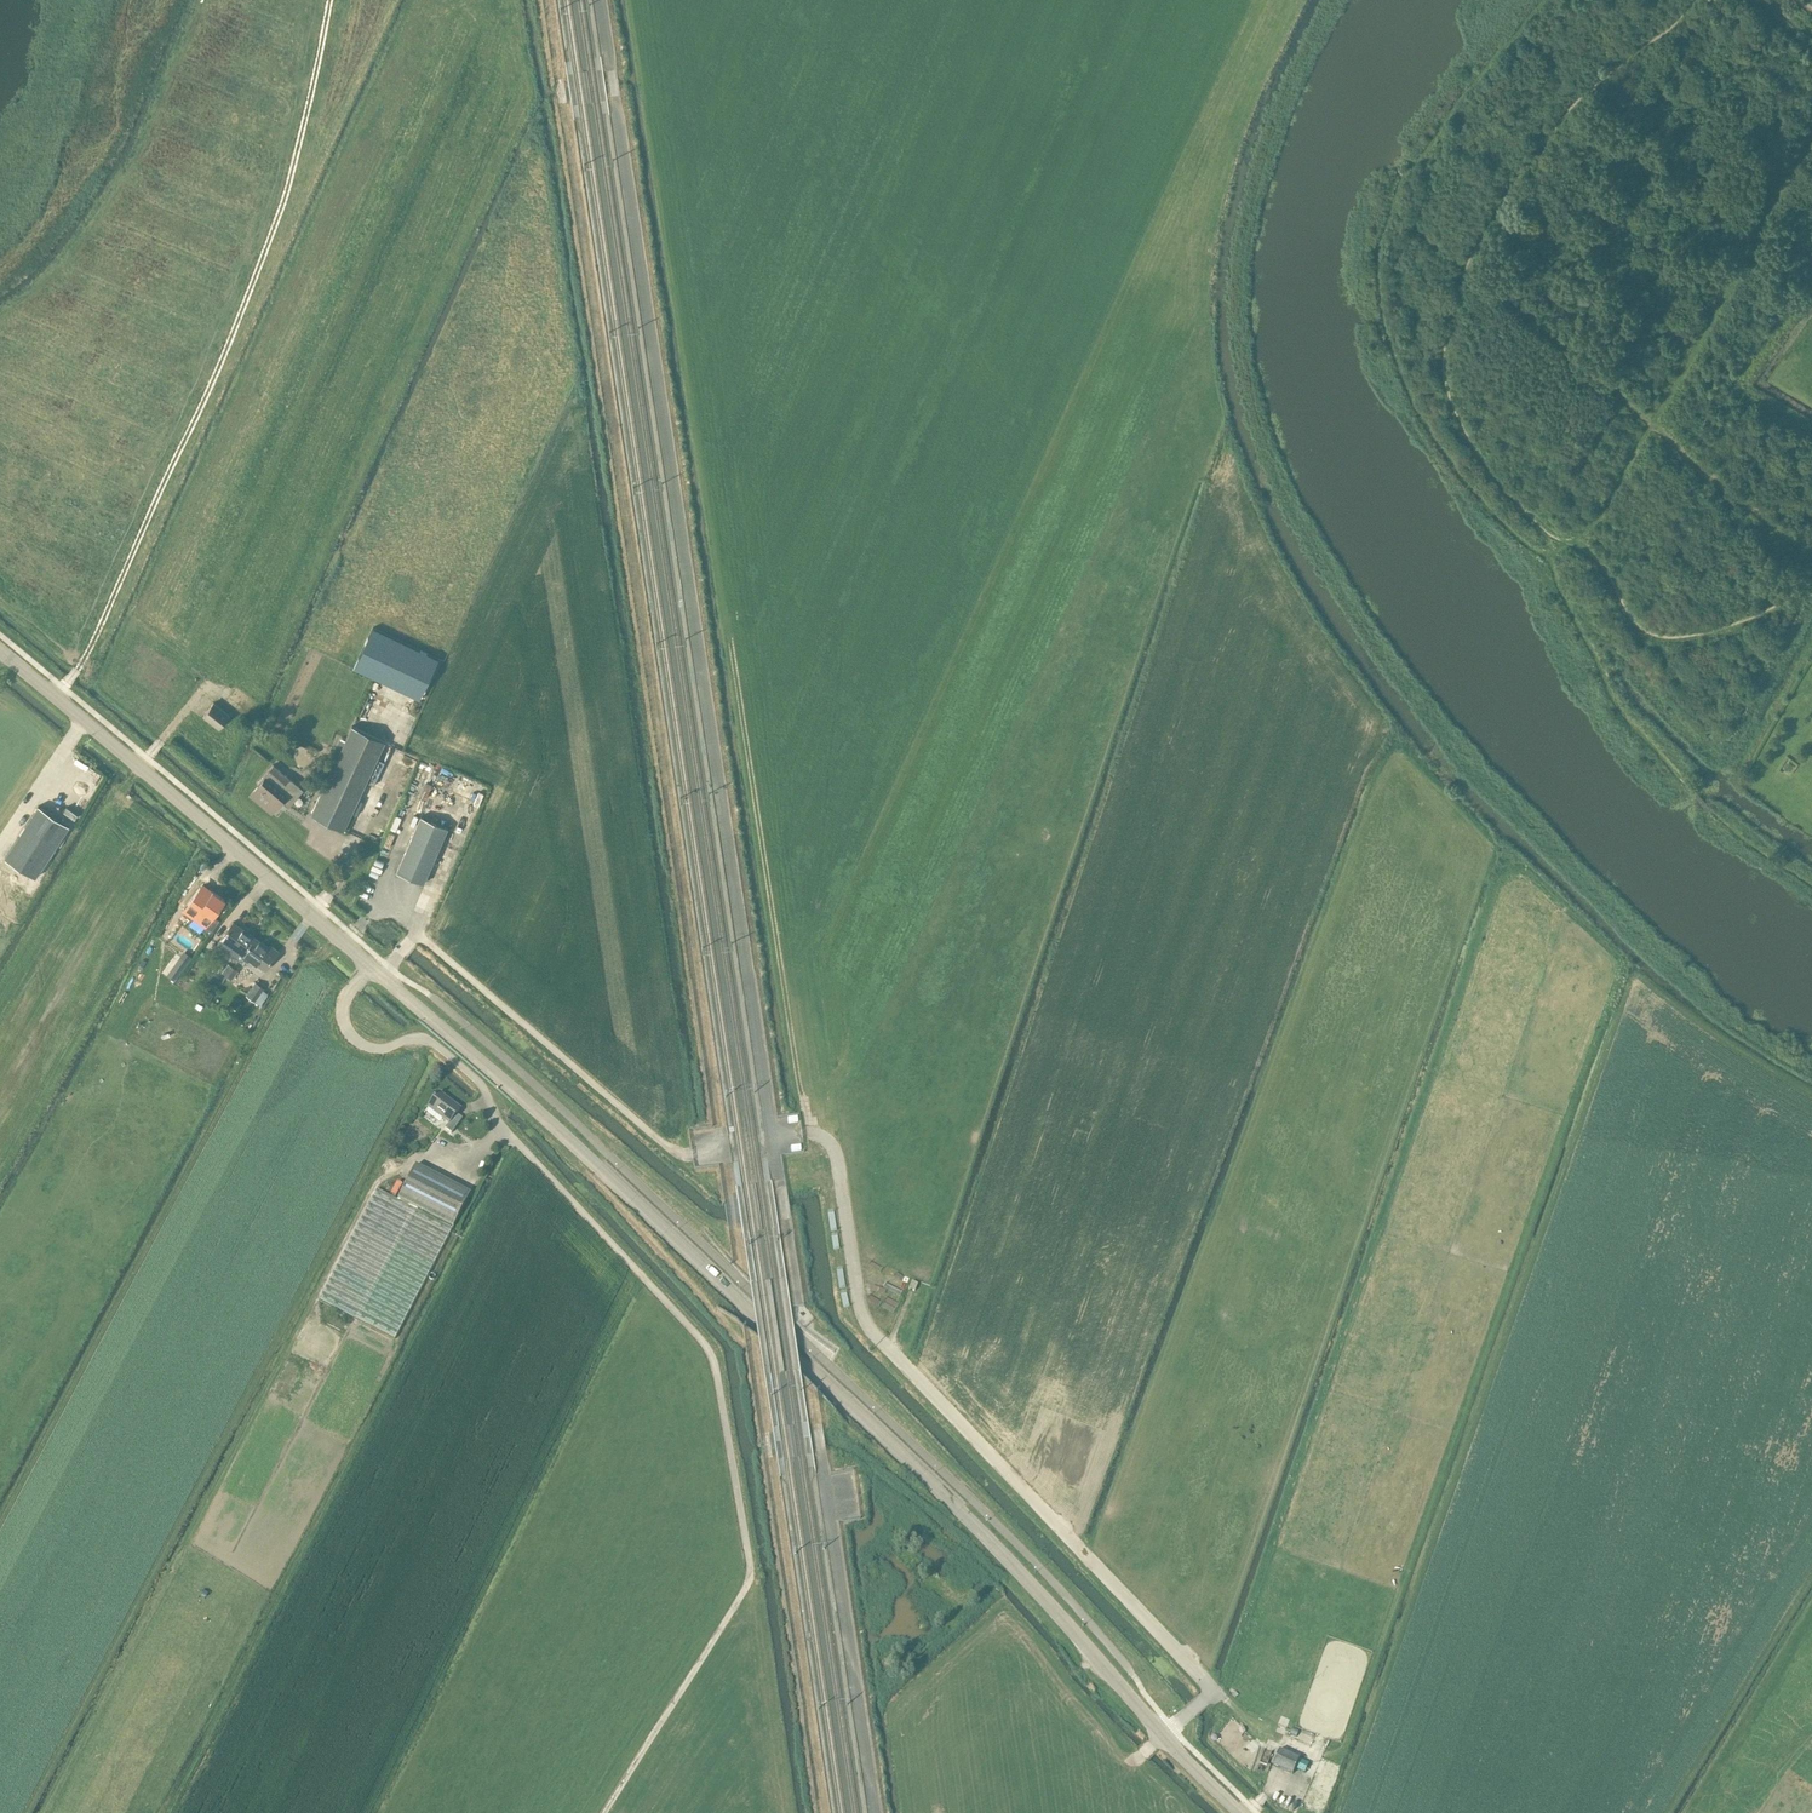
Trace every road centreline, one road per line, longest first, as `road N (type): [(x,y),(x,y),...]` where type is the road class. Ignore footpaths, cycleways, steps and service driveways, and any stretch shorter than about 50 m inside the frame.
road 1 (secondary): [(1239,1812),(980,1531),(603,1171),(369,966)]
road 2 (track): [(728,1195),(563,103)]
road 3 (track): [(330,0),(288,187),(254,278),(93,642),(55,696)]
road 4 (unclassified): [(698,1337),(506,1132),(482,1086),(447,1054),(422,1037),(390,1047),(357,1045),(342,1006),(369,966)]
road 5 (track): [(730,638),(810,1133)]
road 6 (secondary): [(369,966),(0,651)]
road 7 (track): [(764,1433),(751,1351),(518,1095)]
road 8 (track): [(823,1812),(769,1460)]
road 9 (track): [(814,1414),(957,1528),(971,1522)]

